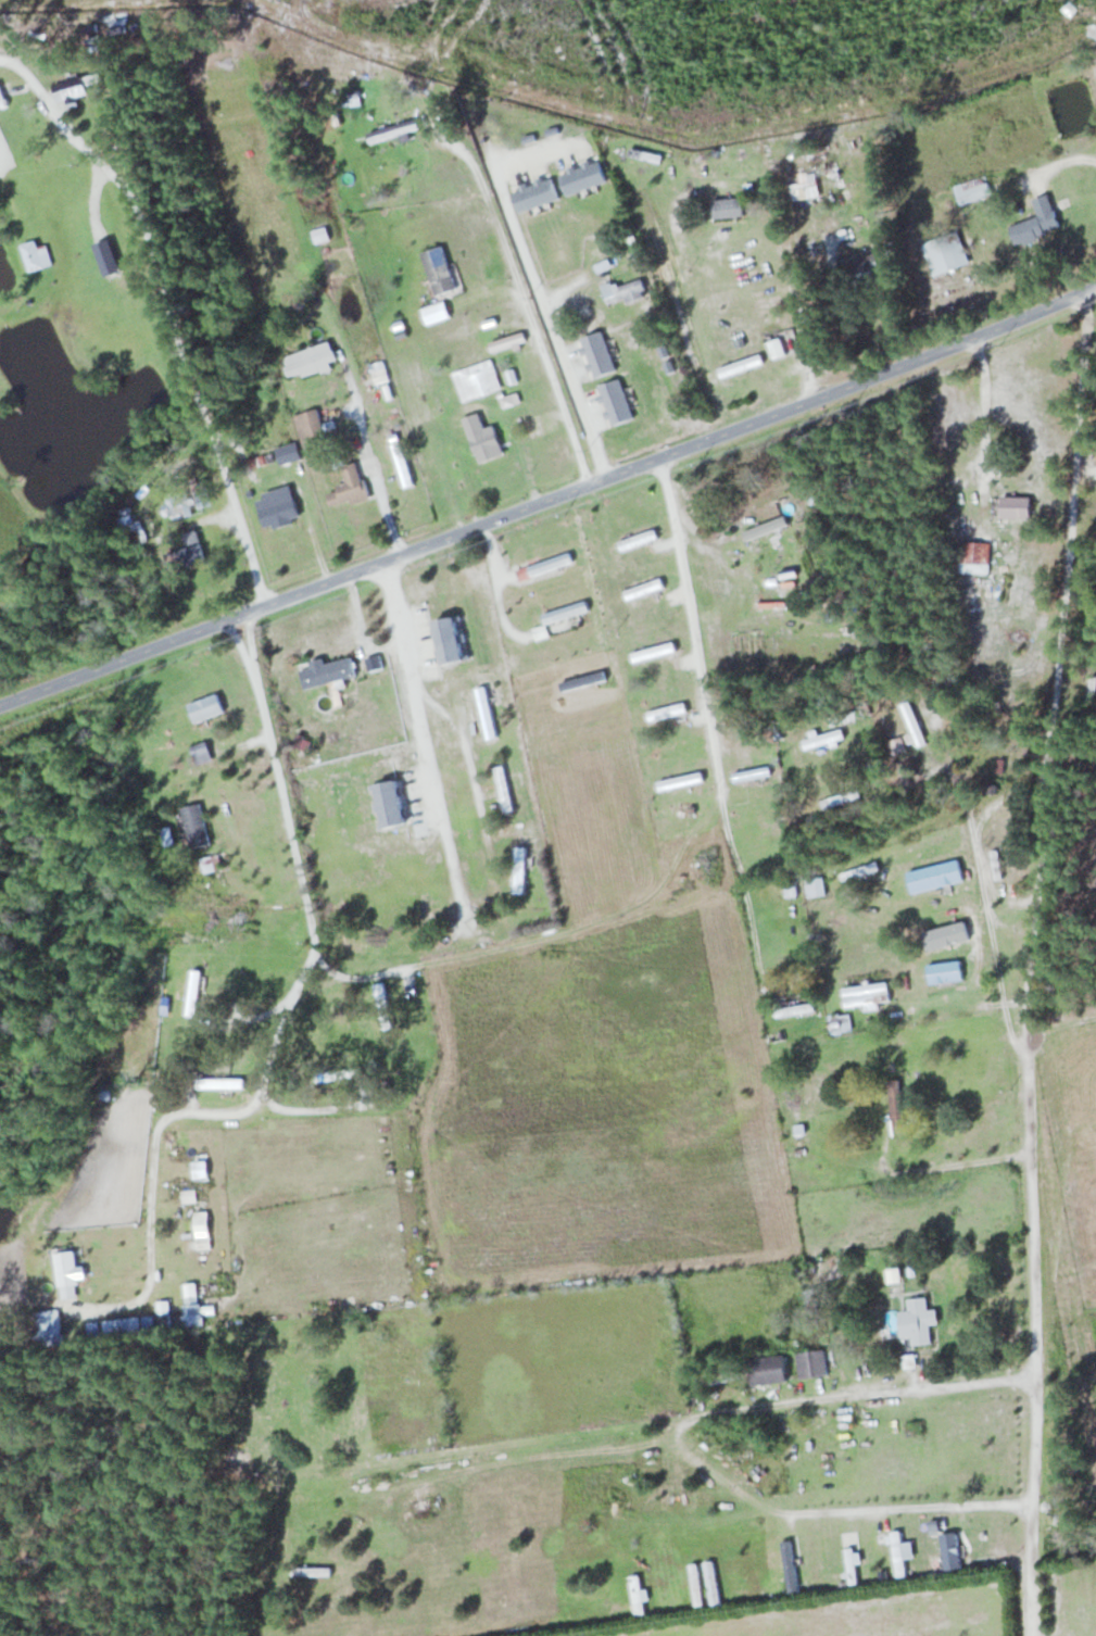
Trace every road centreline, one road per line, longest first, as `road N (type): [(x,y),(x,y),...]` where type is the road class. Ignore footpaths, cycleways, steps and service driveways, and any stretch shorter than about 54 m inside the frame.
road 1 (residential): [(1032,1635),(1024,1046),(1084,288)]
road 2 (residential): [(0,705),(662,458),(1095,283)]

